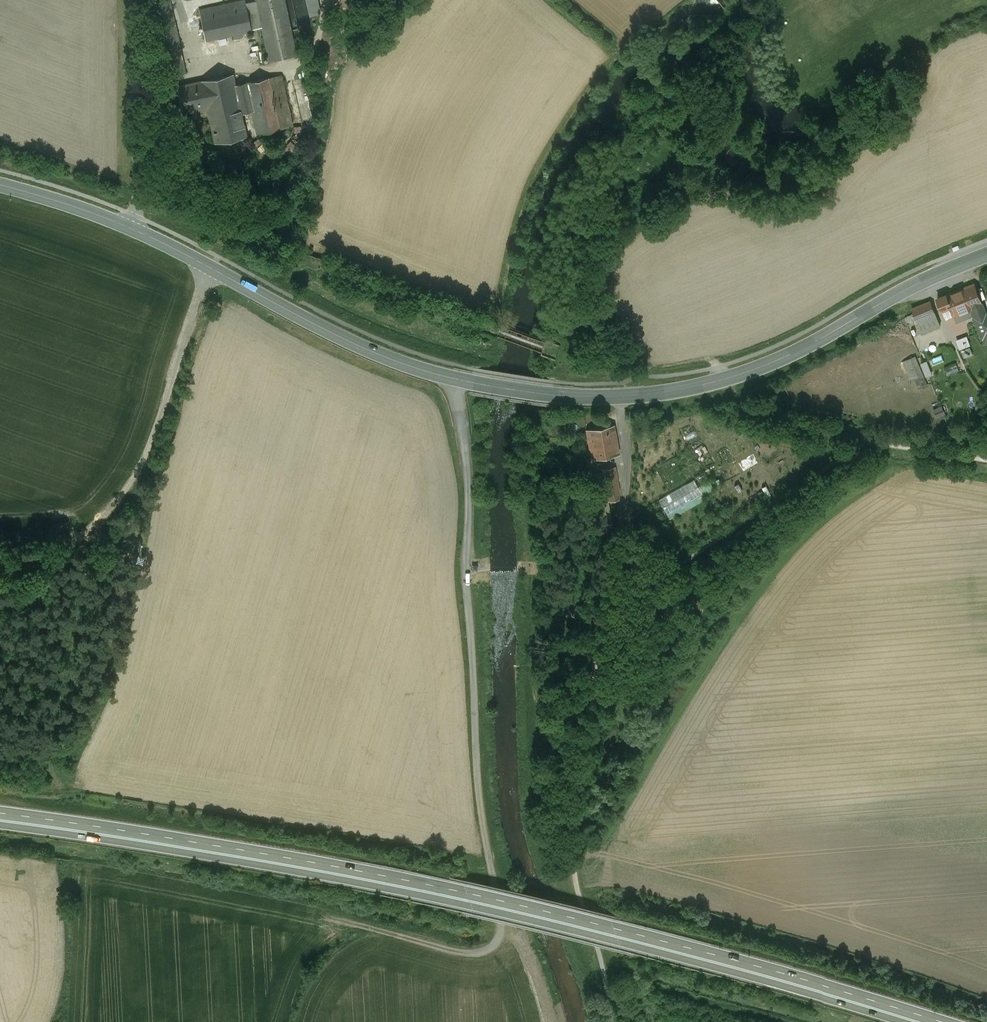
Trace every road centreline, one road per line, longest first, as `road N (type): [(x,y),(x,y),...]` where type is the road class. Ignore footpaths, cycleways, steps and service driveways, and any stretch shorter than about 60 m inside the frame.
road 1 (trunk): [(950,1021),(699,944),(461,889),(0,814)]
road 2 (trunk): [(0,825),(461,903),(697,958),(907,1021)]
road 3 (secondary): [(209,266),(418,368),(524,391),(618,396),(745,373),(986,254)]
road 4 (track): [(458,378),(480,776),(498,941),(473,954),(344,922)]
road 5 (unclassified): [(0,616),(107,509),(141,463),(209,266)]
road 6 (track): [(602,613),(580,743),(574,845),(575,881),(599,964)]
road 7 (unclassified): [(132,0),(137,202),(127,226)]
road 8 (secondary): [(0,183),(127,226)]

